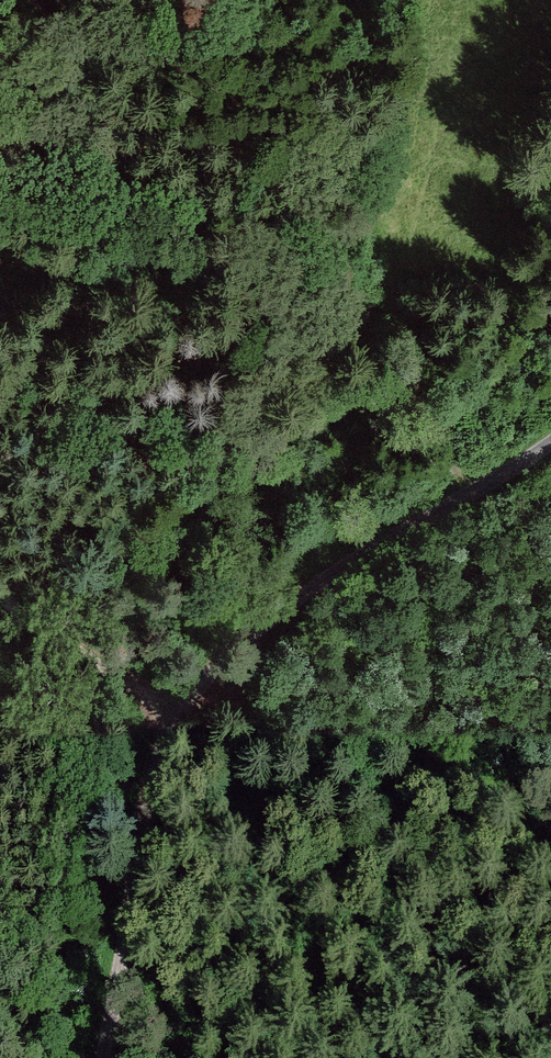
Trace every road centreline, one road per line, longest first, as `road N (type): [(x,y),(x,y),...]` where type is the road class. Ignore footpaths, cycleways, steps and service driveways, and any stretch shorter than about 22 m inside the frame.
road 1 (unclassified): [(550,393),(470,488),(330,588),(206,740),(39,1013),(35,1057)]
road 2 (track): [(0,597),(206,740)]
road 3 (track): [(389,232),(431,271),(482,397),(532,416)]

